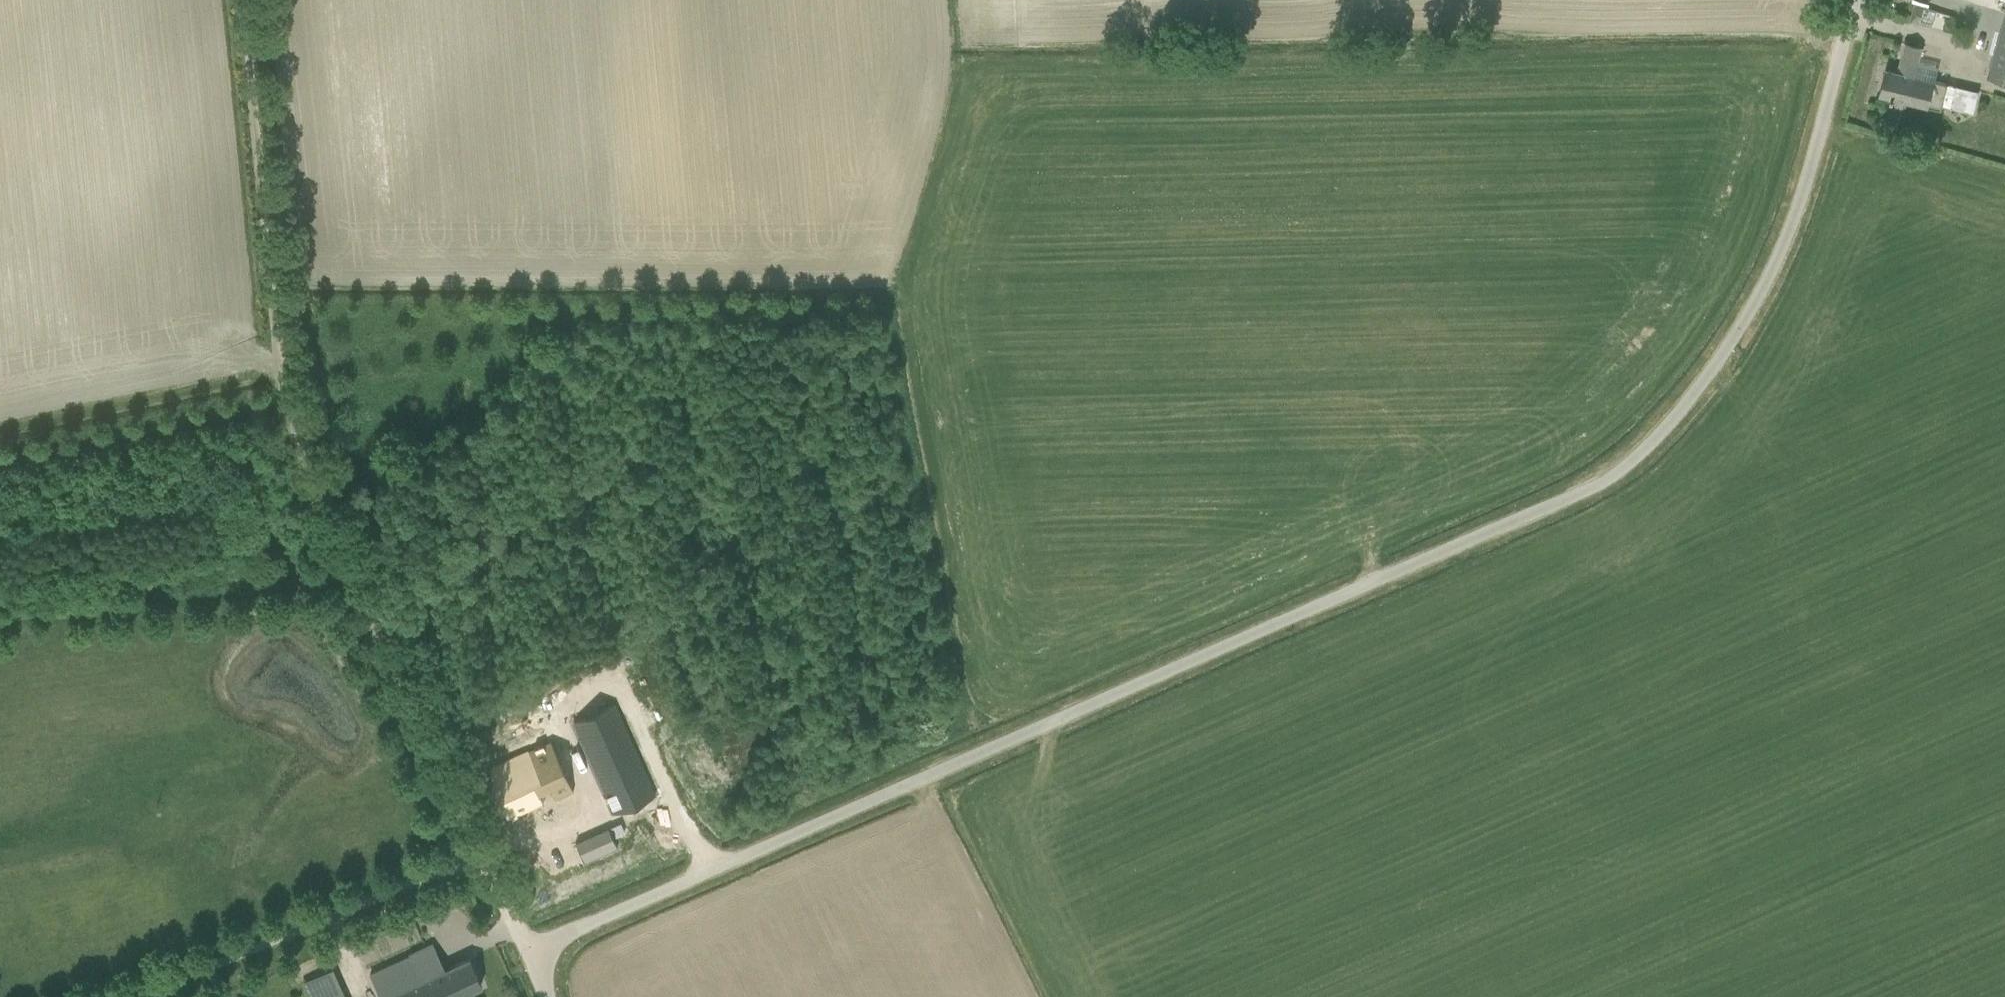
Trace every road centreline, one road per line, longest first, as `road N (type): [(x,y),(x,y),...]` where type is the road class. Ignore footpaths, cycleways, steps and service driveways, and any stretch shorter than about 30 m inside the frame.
road 1 (unclassified): [(548,996),(536,958),(549,941),(1558,501),(1625,464),(1687,400),(1772,268),(1807,179),(1854,0)]
road 2 (track): [(243,0),(280,357),(300,465),(513,925),(536,958)]

